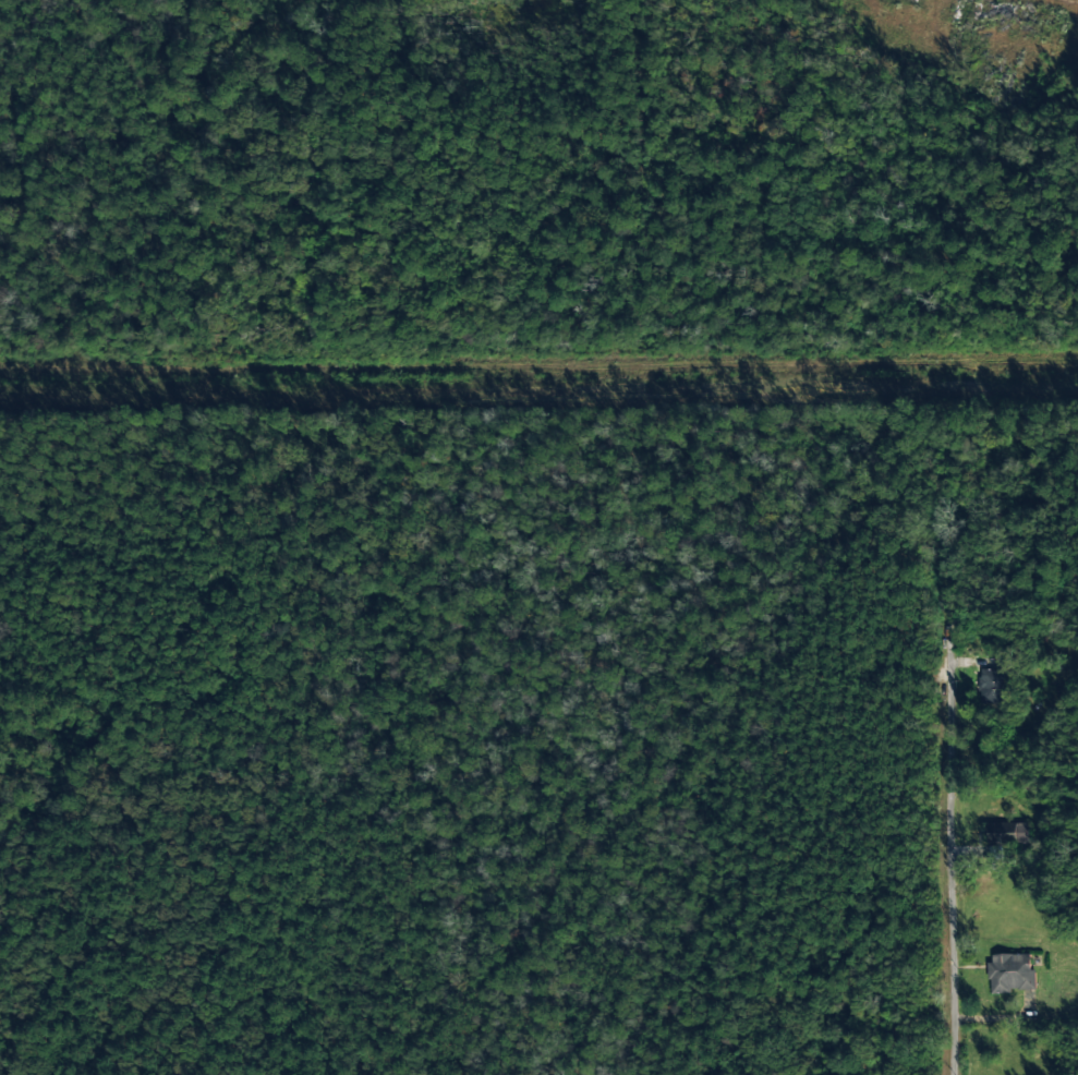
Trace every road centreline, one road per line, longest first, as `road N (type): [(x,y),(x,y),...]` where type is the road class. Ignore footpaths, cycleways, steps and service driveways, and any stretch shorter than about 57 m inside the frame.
road 1 (residential): [(931,1074),(930,571)]

